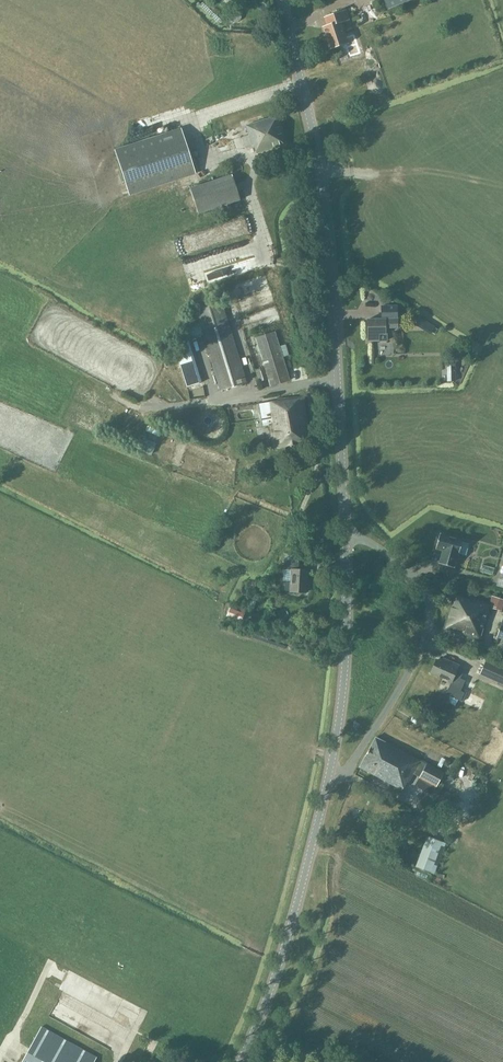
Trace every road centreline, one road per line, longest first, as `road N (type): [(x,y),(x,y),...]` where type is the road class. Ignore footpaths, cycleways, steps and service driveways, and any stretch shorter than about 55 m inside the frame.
road 1 (tertiary): [(240,1061),(280,959),(330,772),(348,598),(323,175),(282,0)]
road 2 (track): [(384,1061),(299,1024),(339,916),(338,851),(313,847)]
road 3 (track): [(502,187),(417,171),(323,175)]

